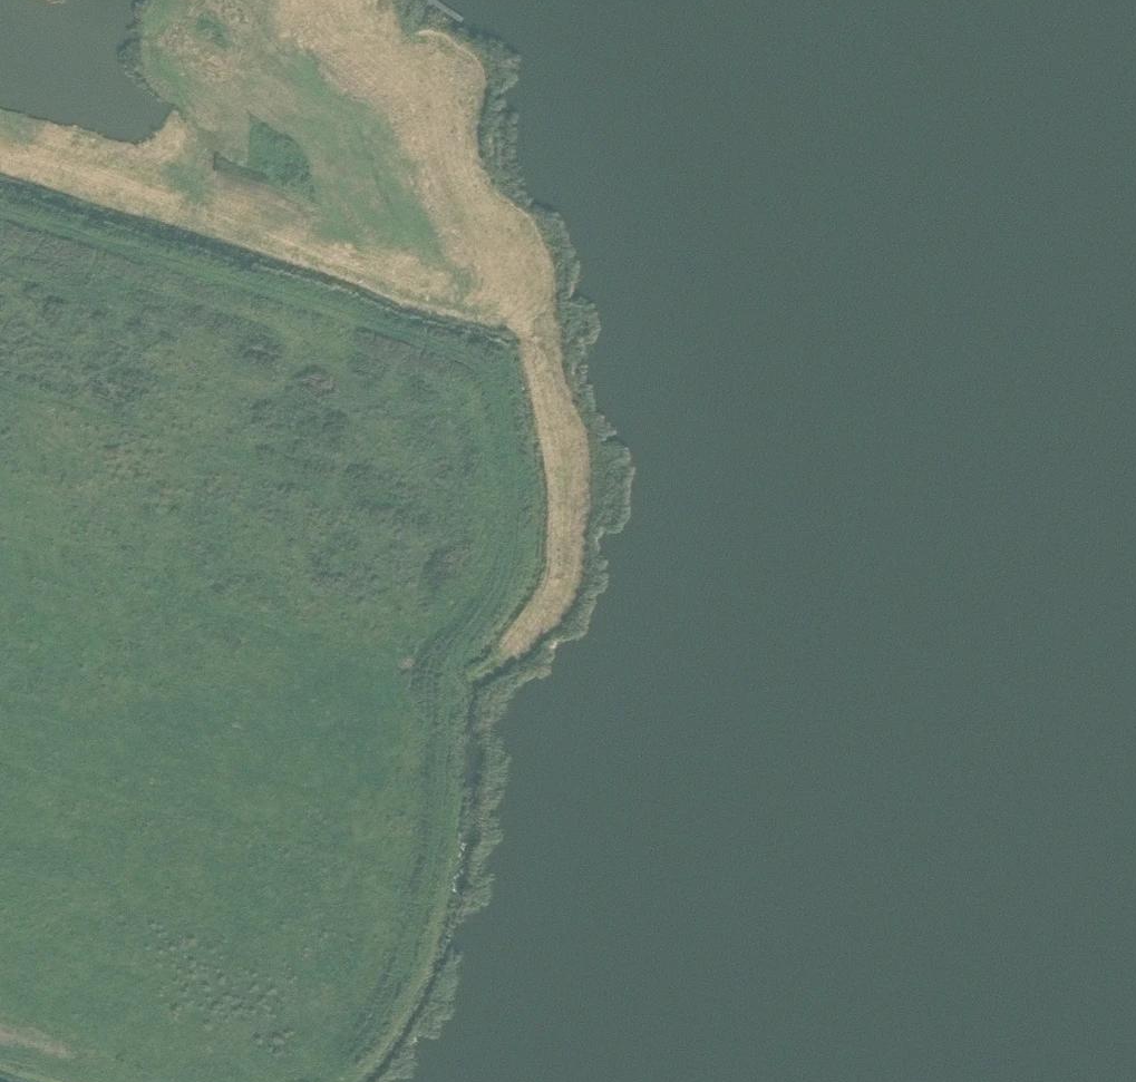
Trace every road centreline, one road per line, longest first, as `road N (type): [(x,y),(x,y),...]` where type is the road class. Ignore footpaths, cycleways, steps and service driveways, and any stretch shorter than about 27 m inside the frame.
road 1 (track): [(0,204),(476,357),(501,384),(516,458),(520,553),(458,649)]

